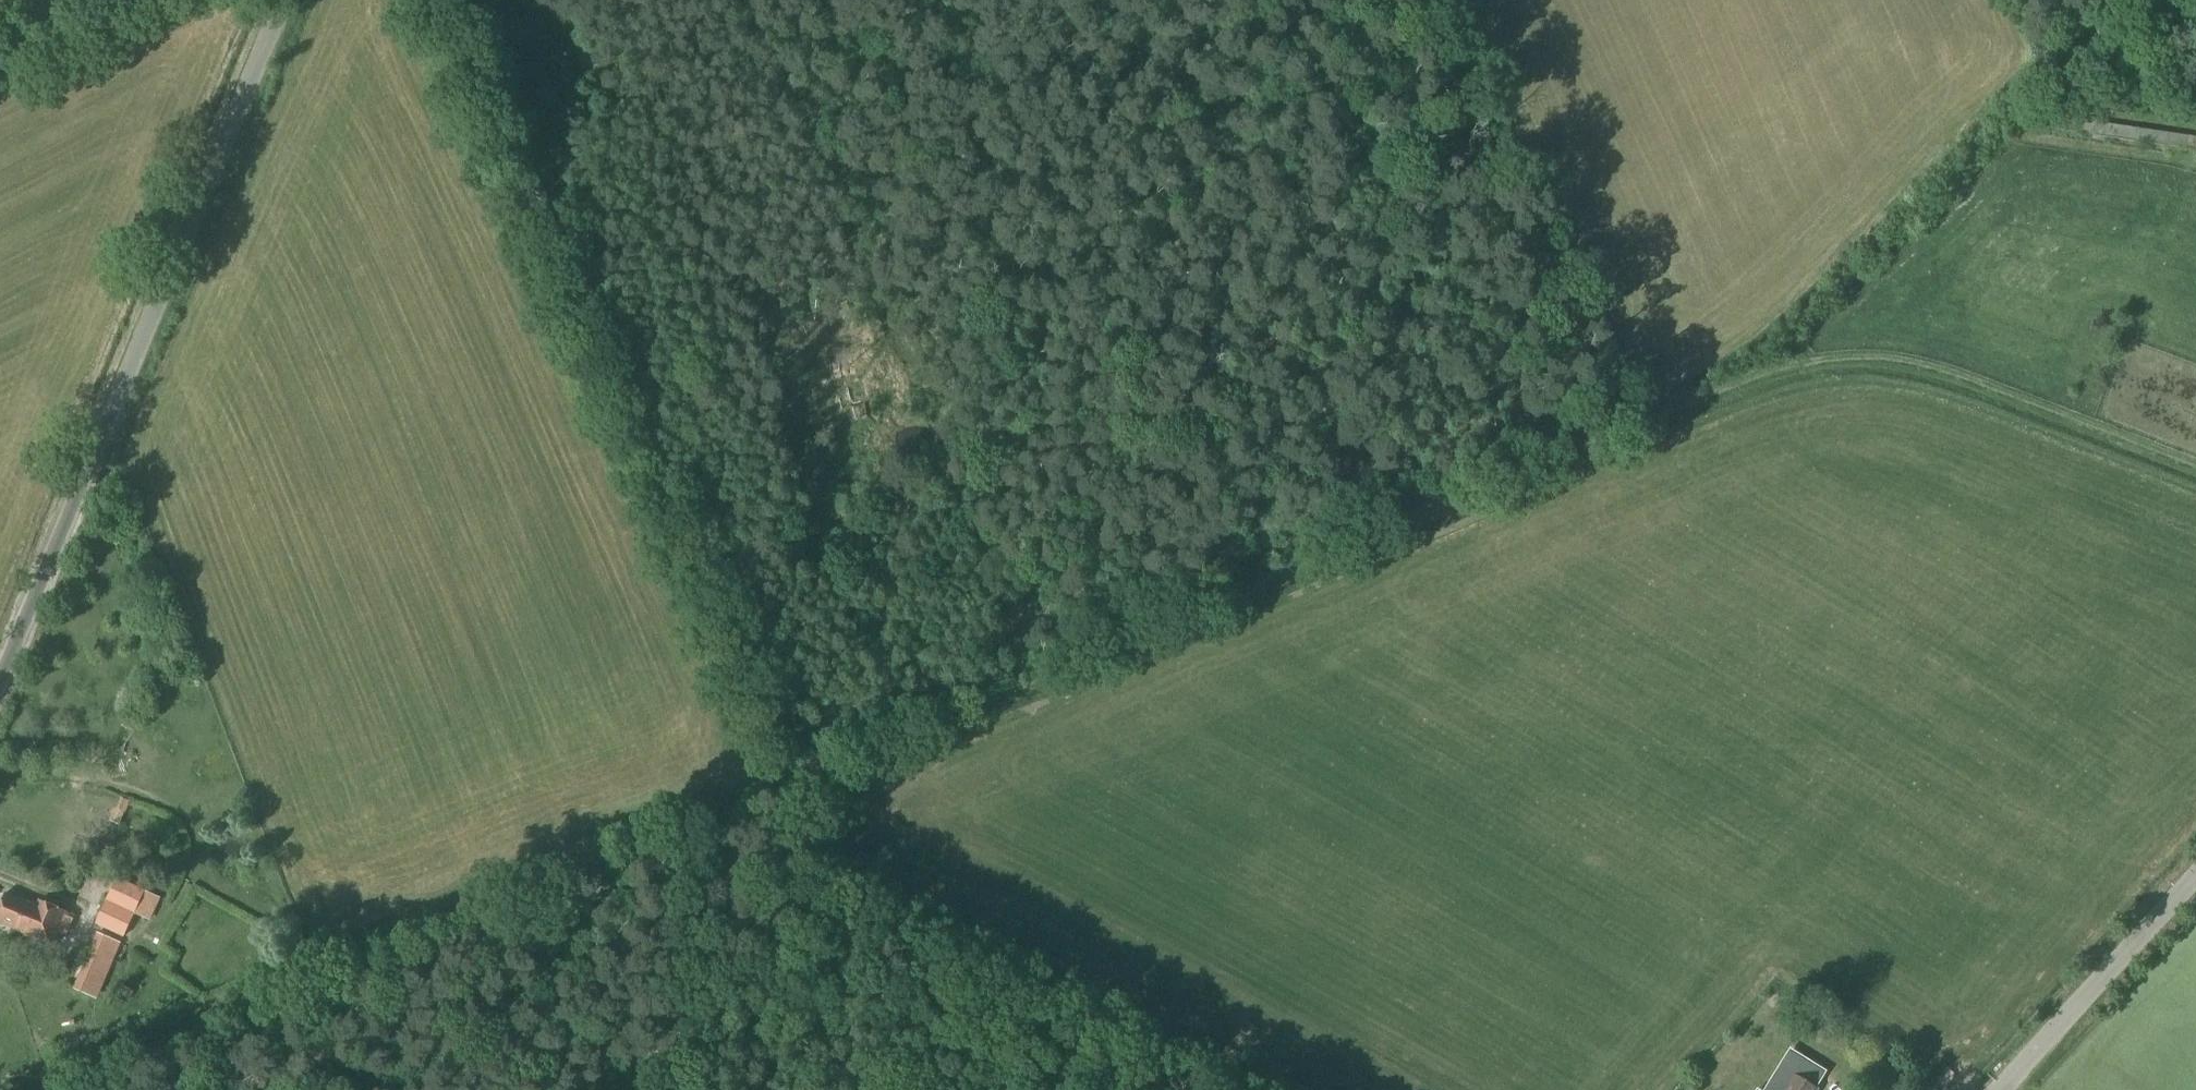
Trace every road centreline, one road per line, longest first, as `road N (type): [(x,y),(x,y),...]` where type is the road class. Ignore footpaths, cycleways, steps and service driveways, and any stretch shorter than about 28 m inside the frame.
road 1 (unclassified): [(0,686),(288,0)]
road 2 (unclassified): [(1998,1089),(2195,875)]

